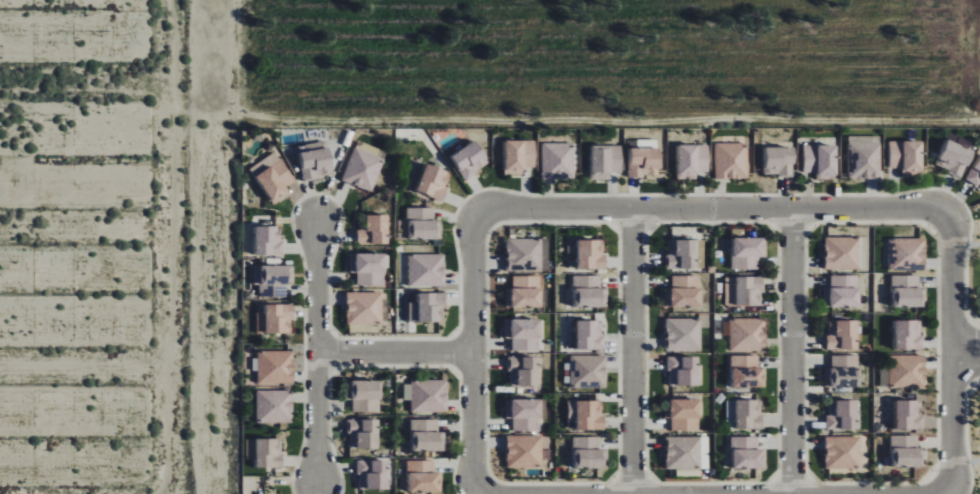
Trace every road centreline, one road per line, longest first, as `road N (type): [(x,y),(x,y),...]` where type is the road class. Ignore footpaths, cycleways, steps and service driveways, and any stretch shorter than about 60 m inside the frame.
road 1 (track): [(979,121),(268,121),(246,99),(246,0)]
road 2 (residential): [(476,213),(948,212)]
road 3 (residential): [(792,209),(793,493)]
road 4 (residential): [(633,493),(633,209)]
road 5 (residential): [(948,212),(948,493)]
road 6 (residential): [(479,493),(476,213)]
road 7 (residential): [(318,486),(317,220)]
road 8 (residential): [(474,353),(317,353)]

